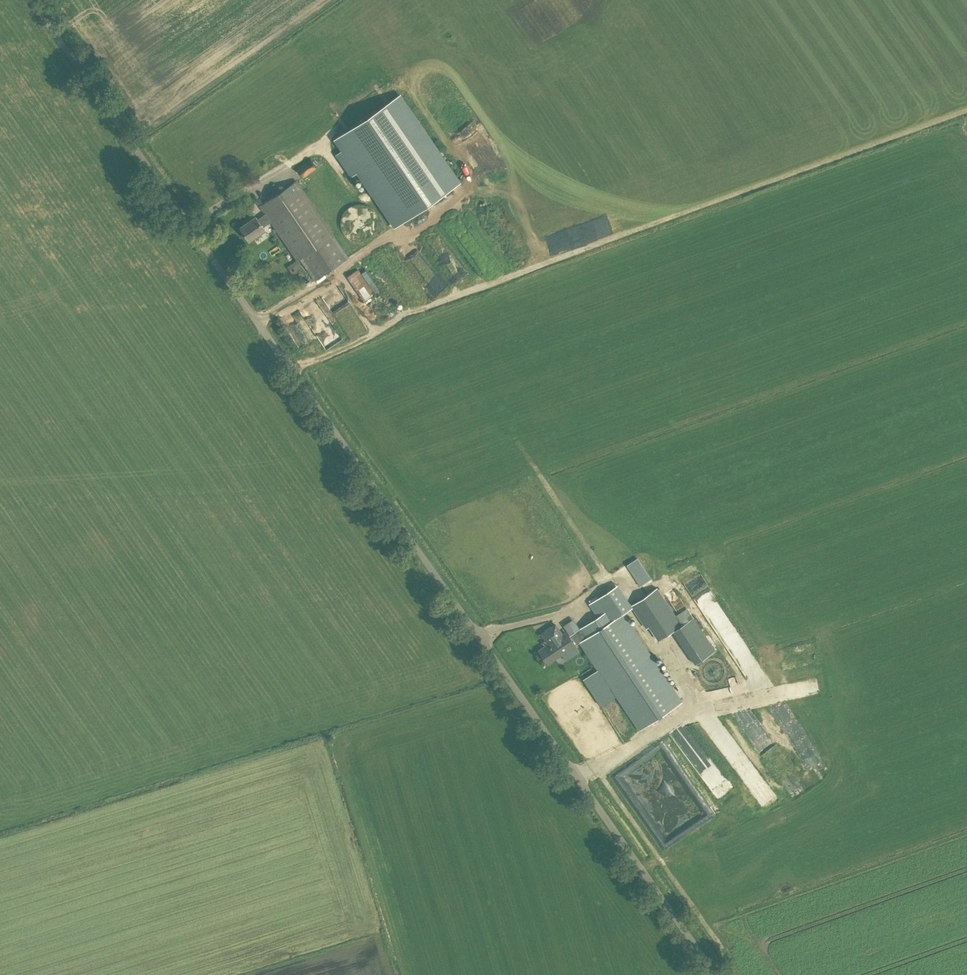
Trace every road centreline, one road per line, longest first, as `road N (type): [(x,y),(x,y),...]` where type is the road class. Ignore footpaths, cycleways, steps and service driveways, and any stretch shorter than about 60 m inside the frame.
road 1 (unclassified): [(719,974),(51,0)]

